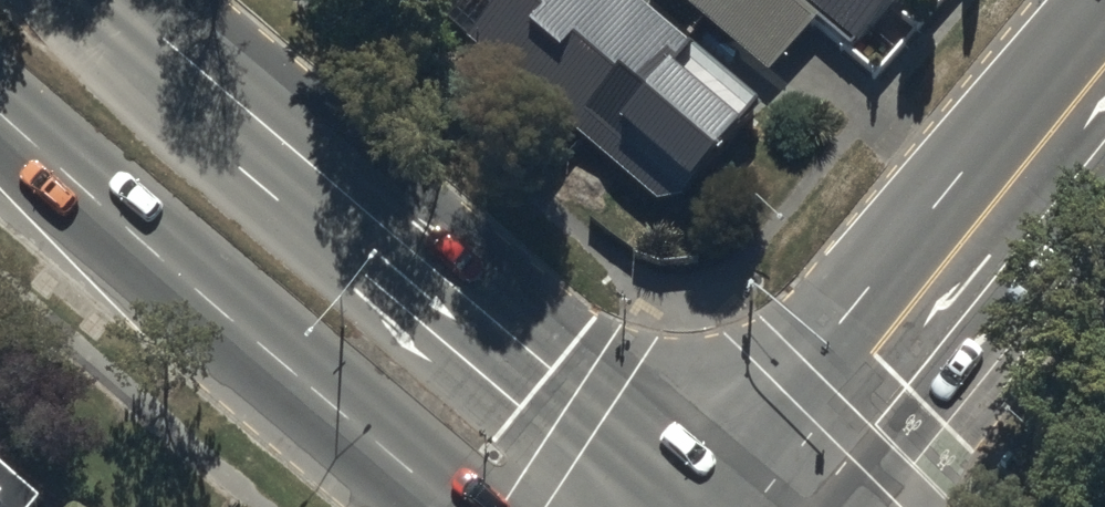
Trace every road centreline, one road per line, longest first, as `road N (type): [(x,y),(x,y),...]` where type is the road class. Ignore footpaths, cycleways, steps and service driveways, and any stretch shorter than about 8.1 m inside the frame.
road 1 (primary): [(114,0),(689,506)]
road 2 (secondary): [(750,506),(784,396),(1104,7)]
road 3 (primary): [(458,506),(0,115)]
road 4 (secondary): [(1104,199),(889,467),(828,506)]

